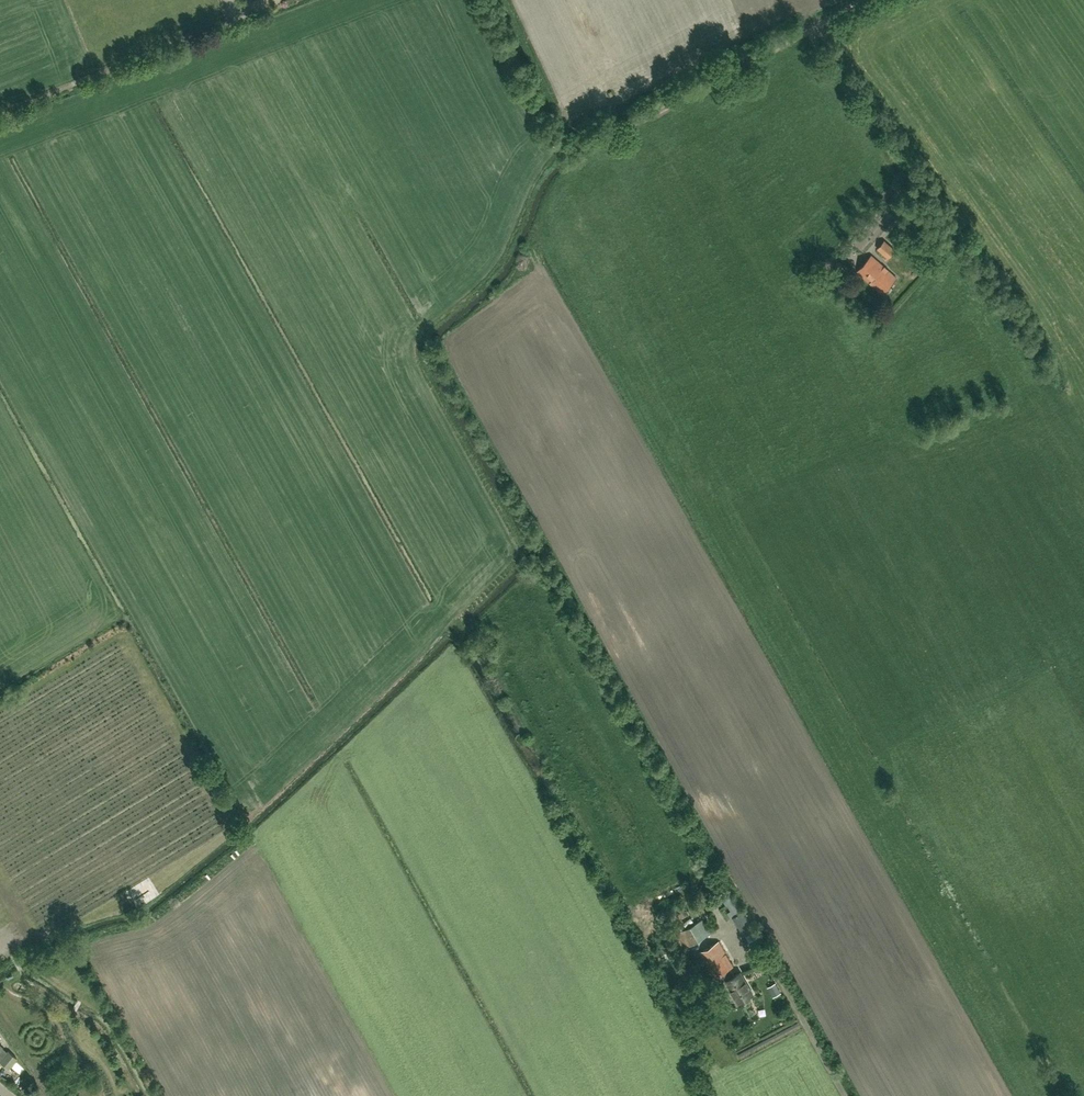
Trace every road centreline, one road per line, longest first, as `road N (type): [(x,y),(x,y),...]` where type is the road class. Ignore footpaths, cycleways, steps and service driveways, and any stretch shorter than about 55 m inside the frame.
road 1 (track): [(869,0),(566,149),(550,139),(485,0)]

